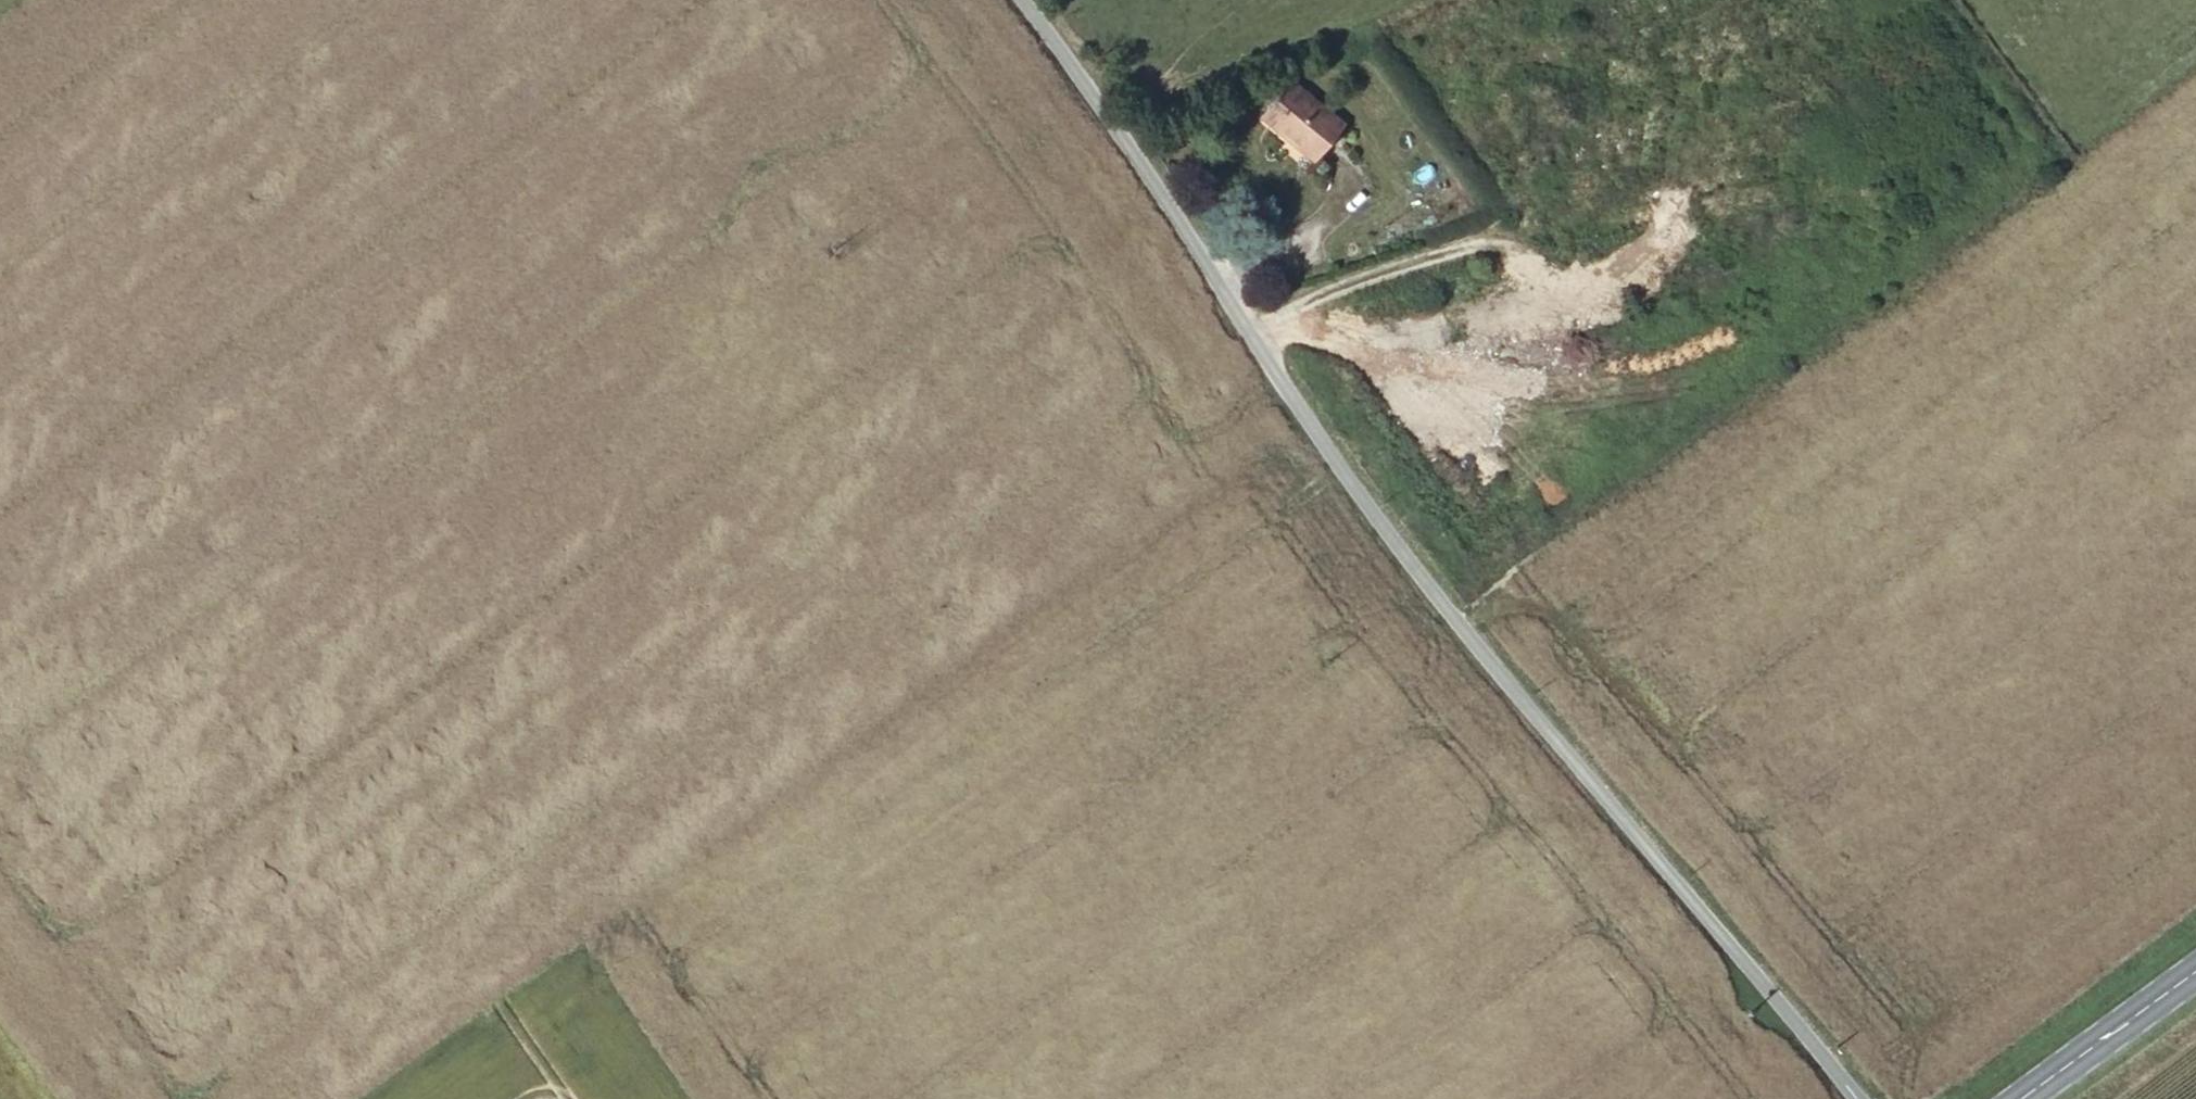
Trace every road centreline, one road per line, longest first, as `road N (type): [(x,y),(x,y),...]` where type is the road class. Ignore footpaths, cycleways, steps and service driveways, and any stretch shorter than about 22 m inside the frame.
road 1 (unclassified): [(1856,1098),(1446,619),(1342,445),(1027,0)]
road 2 (secondary): [(2195,973),(2024,1098)]

